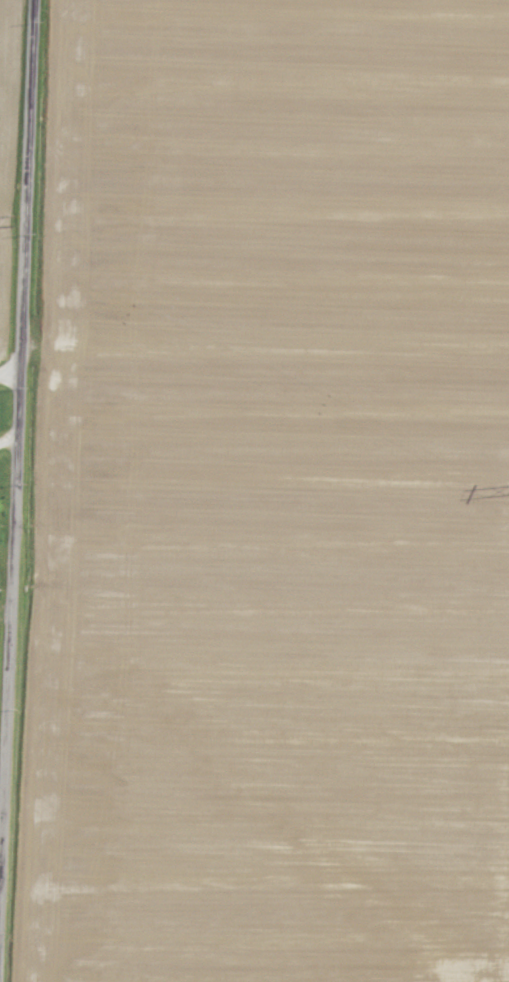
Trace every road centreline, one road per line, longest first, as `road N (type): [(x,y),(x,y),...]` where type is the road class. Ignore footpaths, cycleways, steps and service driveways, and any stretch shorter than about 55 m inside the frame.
road 1 (residential): [(12,981),(43,0)]

